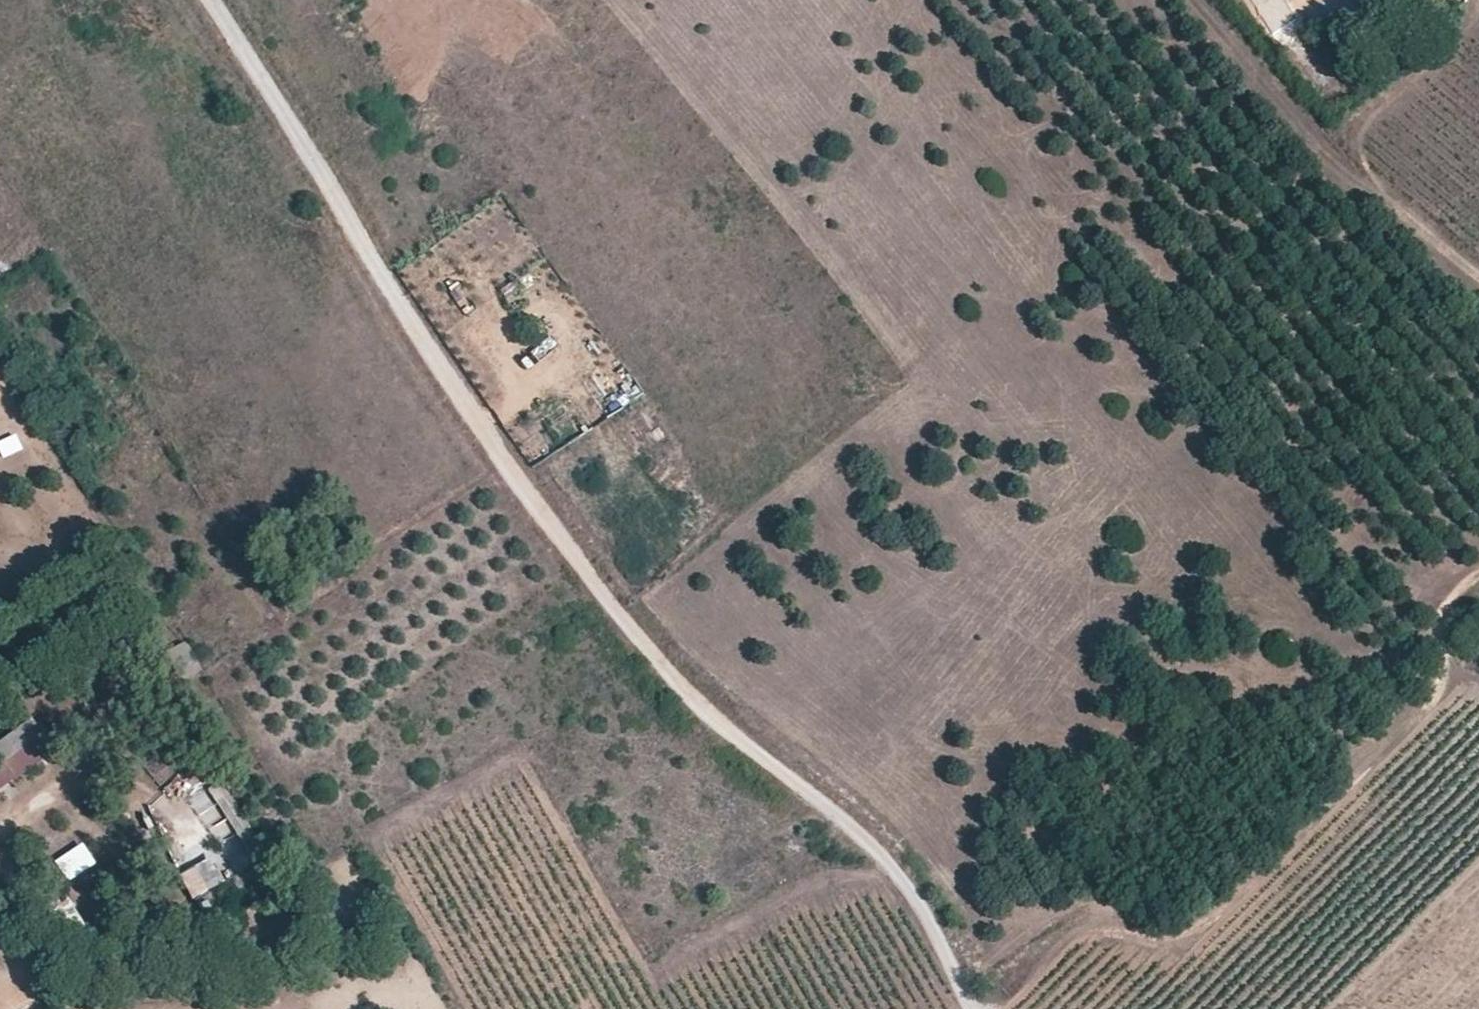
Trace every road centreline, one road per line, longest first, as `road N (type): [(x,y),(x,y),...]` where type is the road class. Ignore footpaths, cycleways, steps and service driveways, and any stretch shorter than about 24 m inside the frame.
road 1 (track): [(972,1008),(886,847),(741,745),(622,629),(380,280),(334,189),(213,0)]

